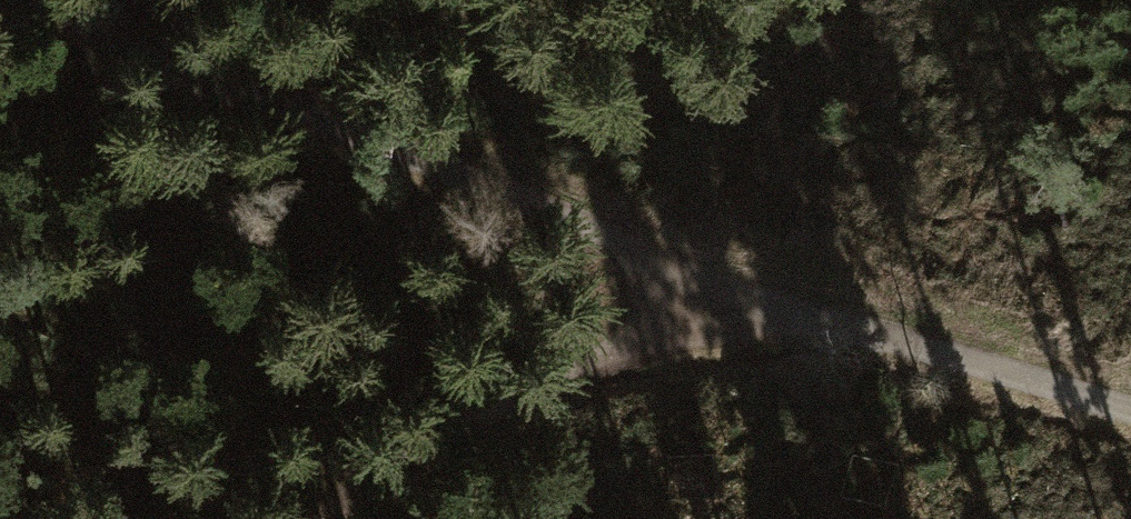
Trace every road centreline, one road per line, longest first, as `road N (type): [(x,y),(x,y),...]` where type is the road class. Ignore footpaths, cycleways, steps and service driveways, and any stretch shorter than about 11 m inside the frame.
road 1 (track): [(578,405),(828,310),(41,0)]
road 2 (track): [(828,310),(1130,394)]
road 3 (track): [(379,518),(578,405)]

